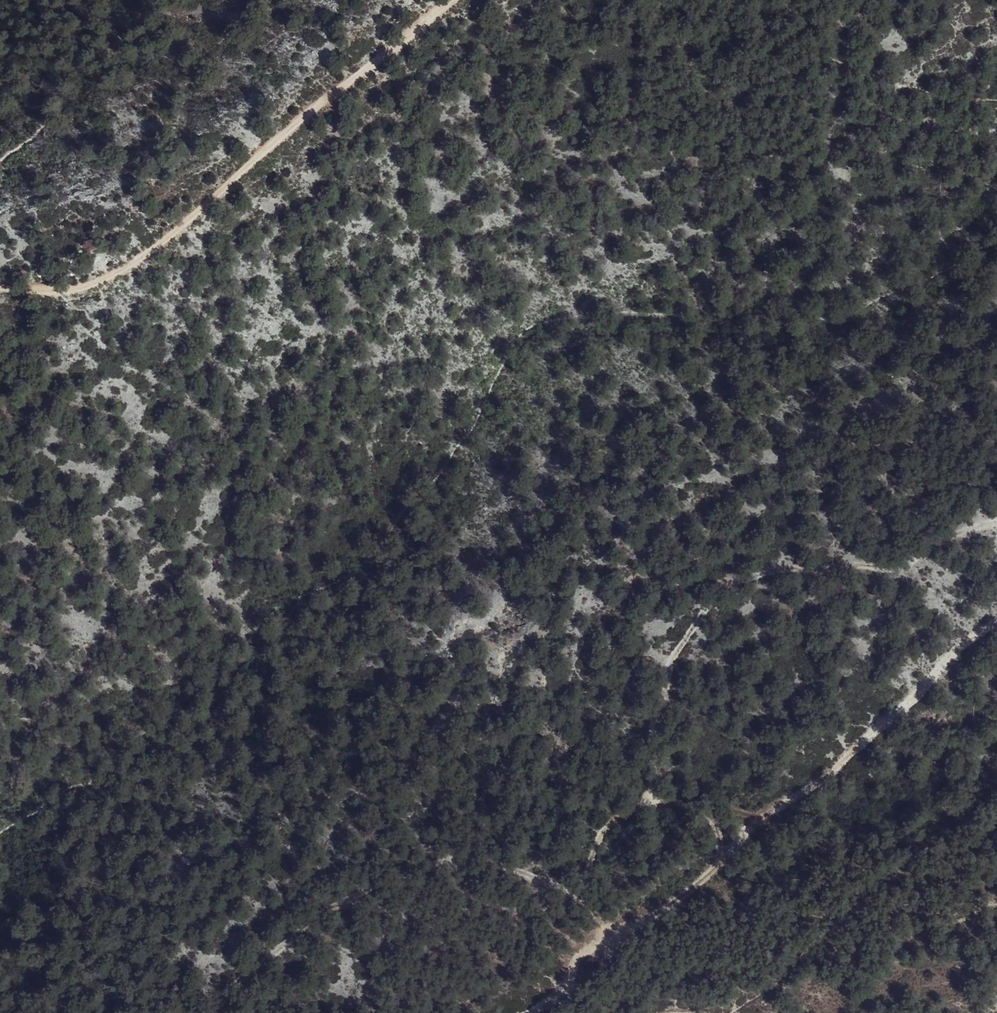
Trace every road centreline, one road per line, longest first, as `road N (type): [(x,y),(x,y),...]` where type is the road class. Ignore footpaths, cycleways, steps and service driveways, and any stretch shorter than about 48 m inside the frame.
road 1 (track): [(525,1012),(566,987),(585,951),(705,879),(996,619)]
road 2 (track): [(451,0),(147,250),(75,285),(0,285)]

